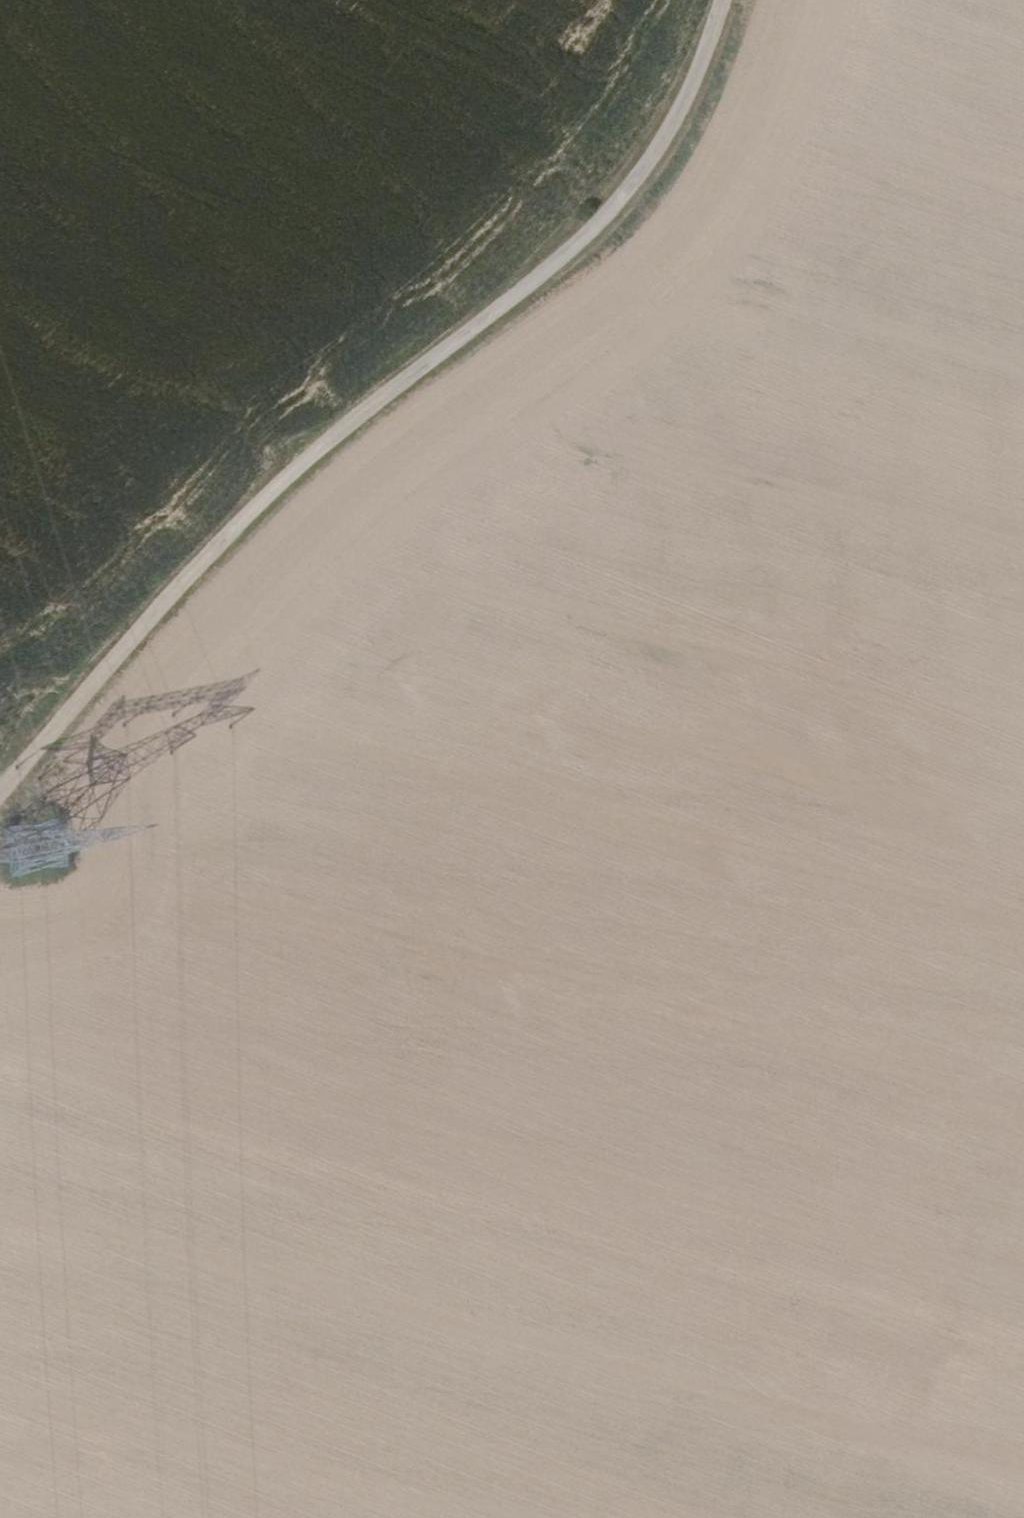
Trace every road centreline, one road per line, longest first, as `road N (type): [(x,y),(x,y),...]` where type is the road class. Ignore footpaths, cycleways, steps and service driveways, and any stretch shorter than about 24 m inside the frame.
road 1 (track): [(0,792),(253,503),(521,292),(654,162),(724,0)]

